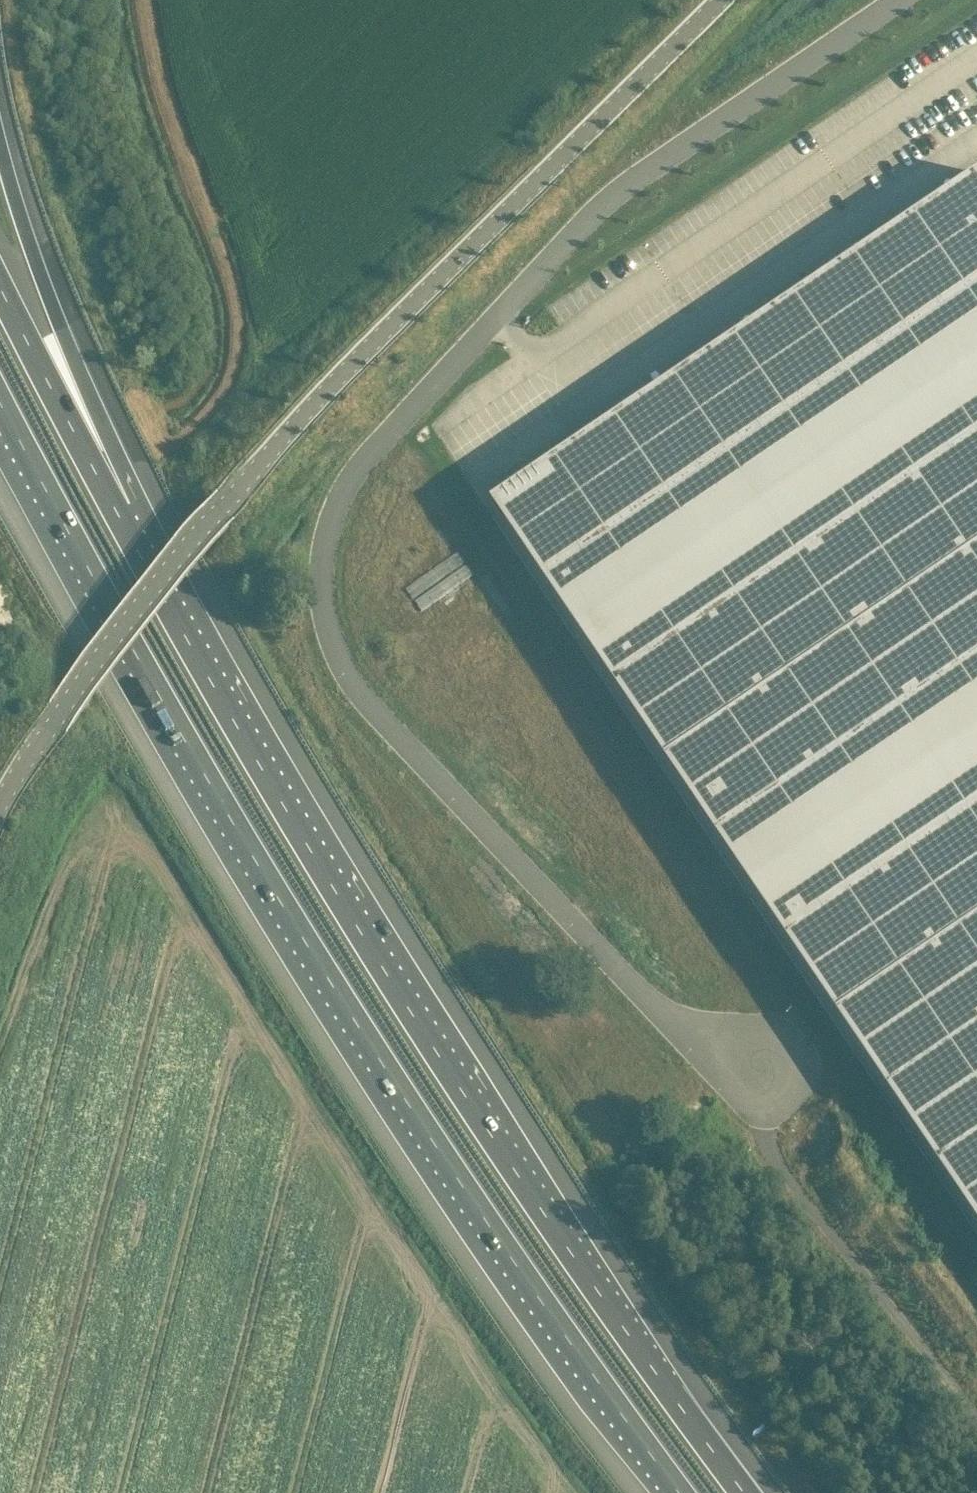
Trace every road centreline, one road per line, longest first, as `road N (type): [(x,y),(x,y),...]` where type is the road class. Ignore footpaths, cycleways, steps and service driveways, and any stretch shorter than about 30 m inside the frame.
road 1 (unclassified): [(786,1059),(737,1056),(659,1007),(435,789),(343,672),(320,608),(325,528),(342,489),(400,417),(627,185),(896,0)]
road 2 (motorway): [(15,431),(305,943),(480,1213),(680,1492)]
road 3 (motorway): [(749,1492),(529,1190),(342,902),(118,513)]
road 4 (unclassified): [(0,809),(50,729),(288,430),(721,0)]
road 5 (track): [(737,1056),(754,1125),(874,1214),(930,1288),(976,1377)]
road 6 (motorway): [(118,513),(0,144)]
road 7 (motorway): [(118,513),(0,286)]

